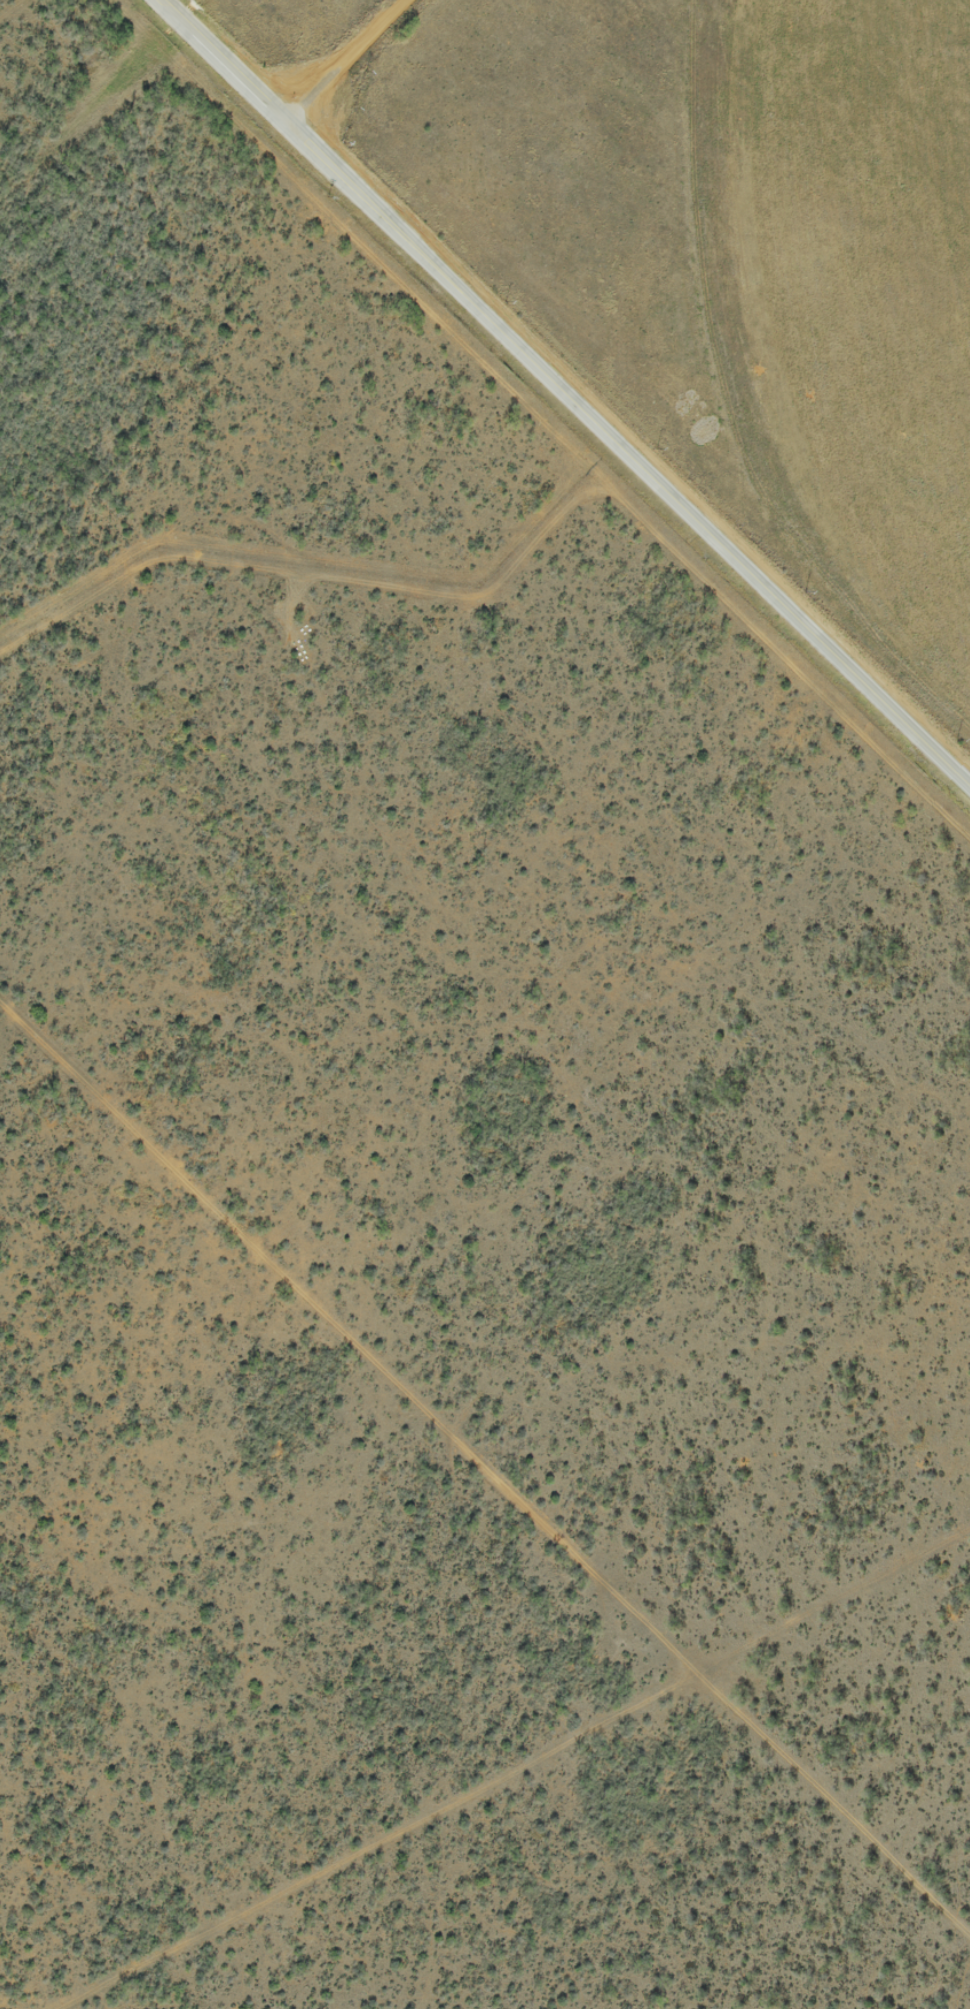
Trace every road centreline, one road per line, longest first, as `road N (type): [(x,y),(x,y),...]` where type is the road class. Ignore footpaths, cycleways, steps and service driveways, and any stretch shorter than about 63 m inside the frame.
road 1 (secondary): [(969,793),(144,0)]
road 2 (residential): [(282,129),(405,0)]

